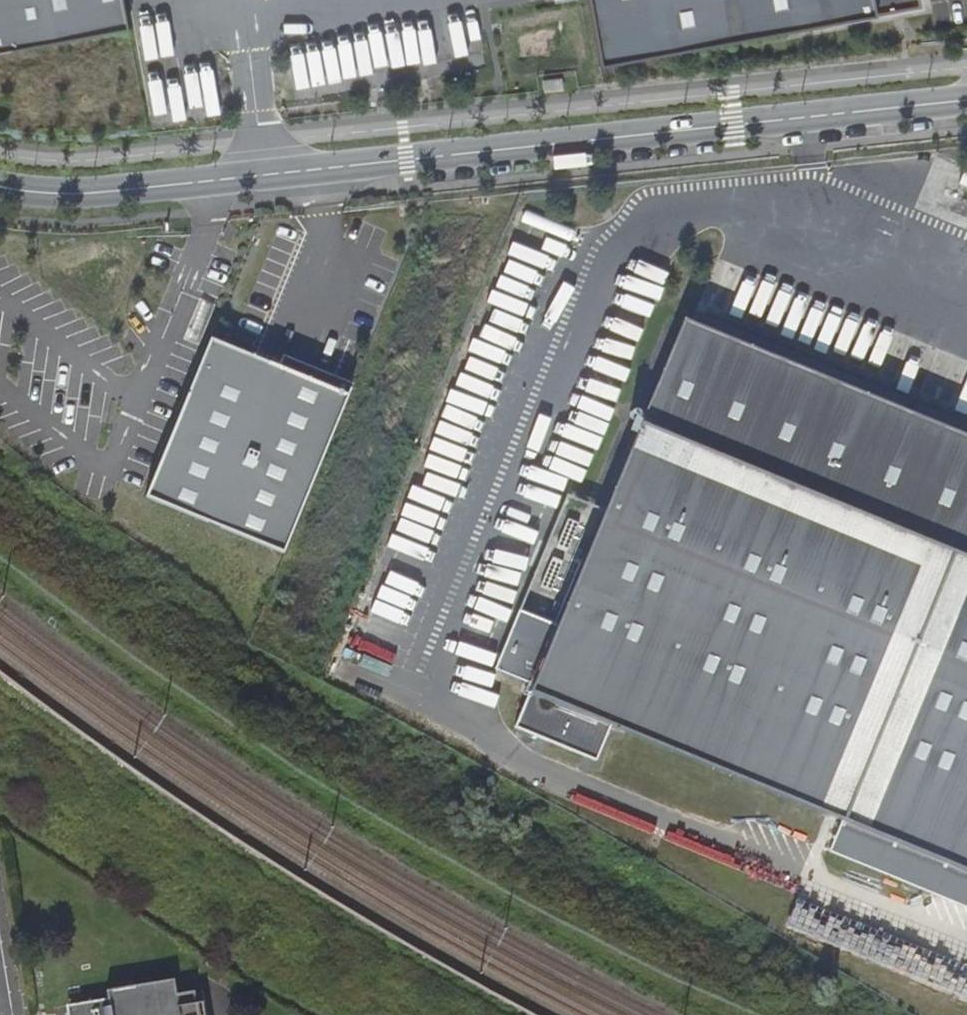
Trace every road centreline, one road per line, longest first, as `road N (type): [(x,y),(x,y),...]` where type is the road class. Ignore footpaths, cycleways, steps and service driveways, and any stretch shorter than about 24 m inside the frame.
road 1 (tertiary): [(0,189),(67,198),(183,188),(966,103)]

